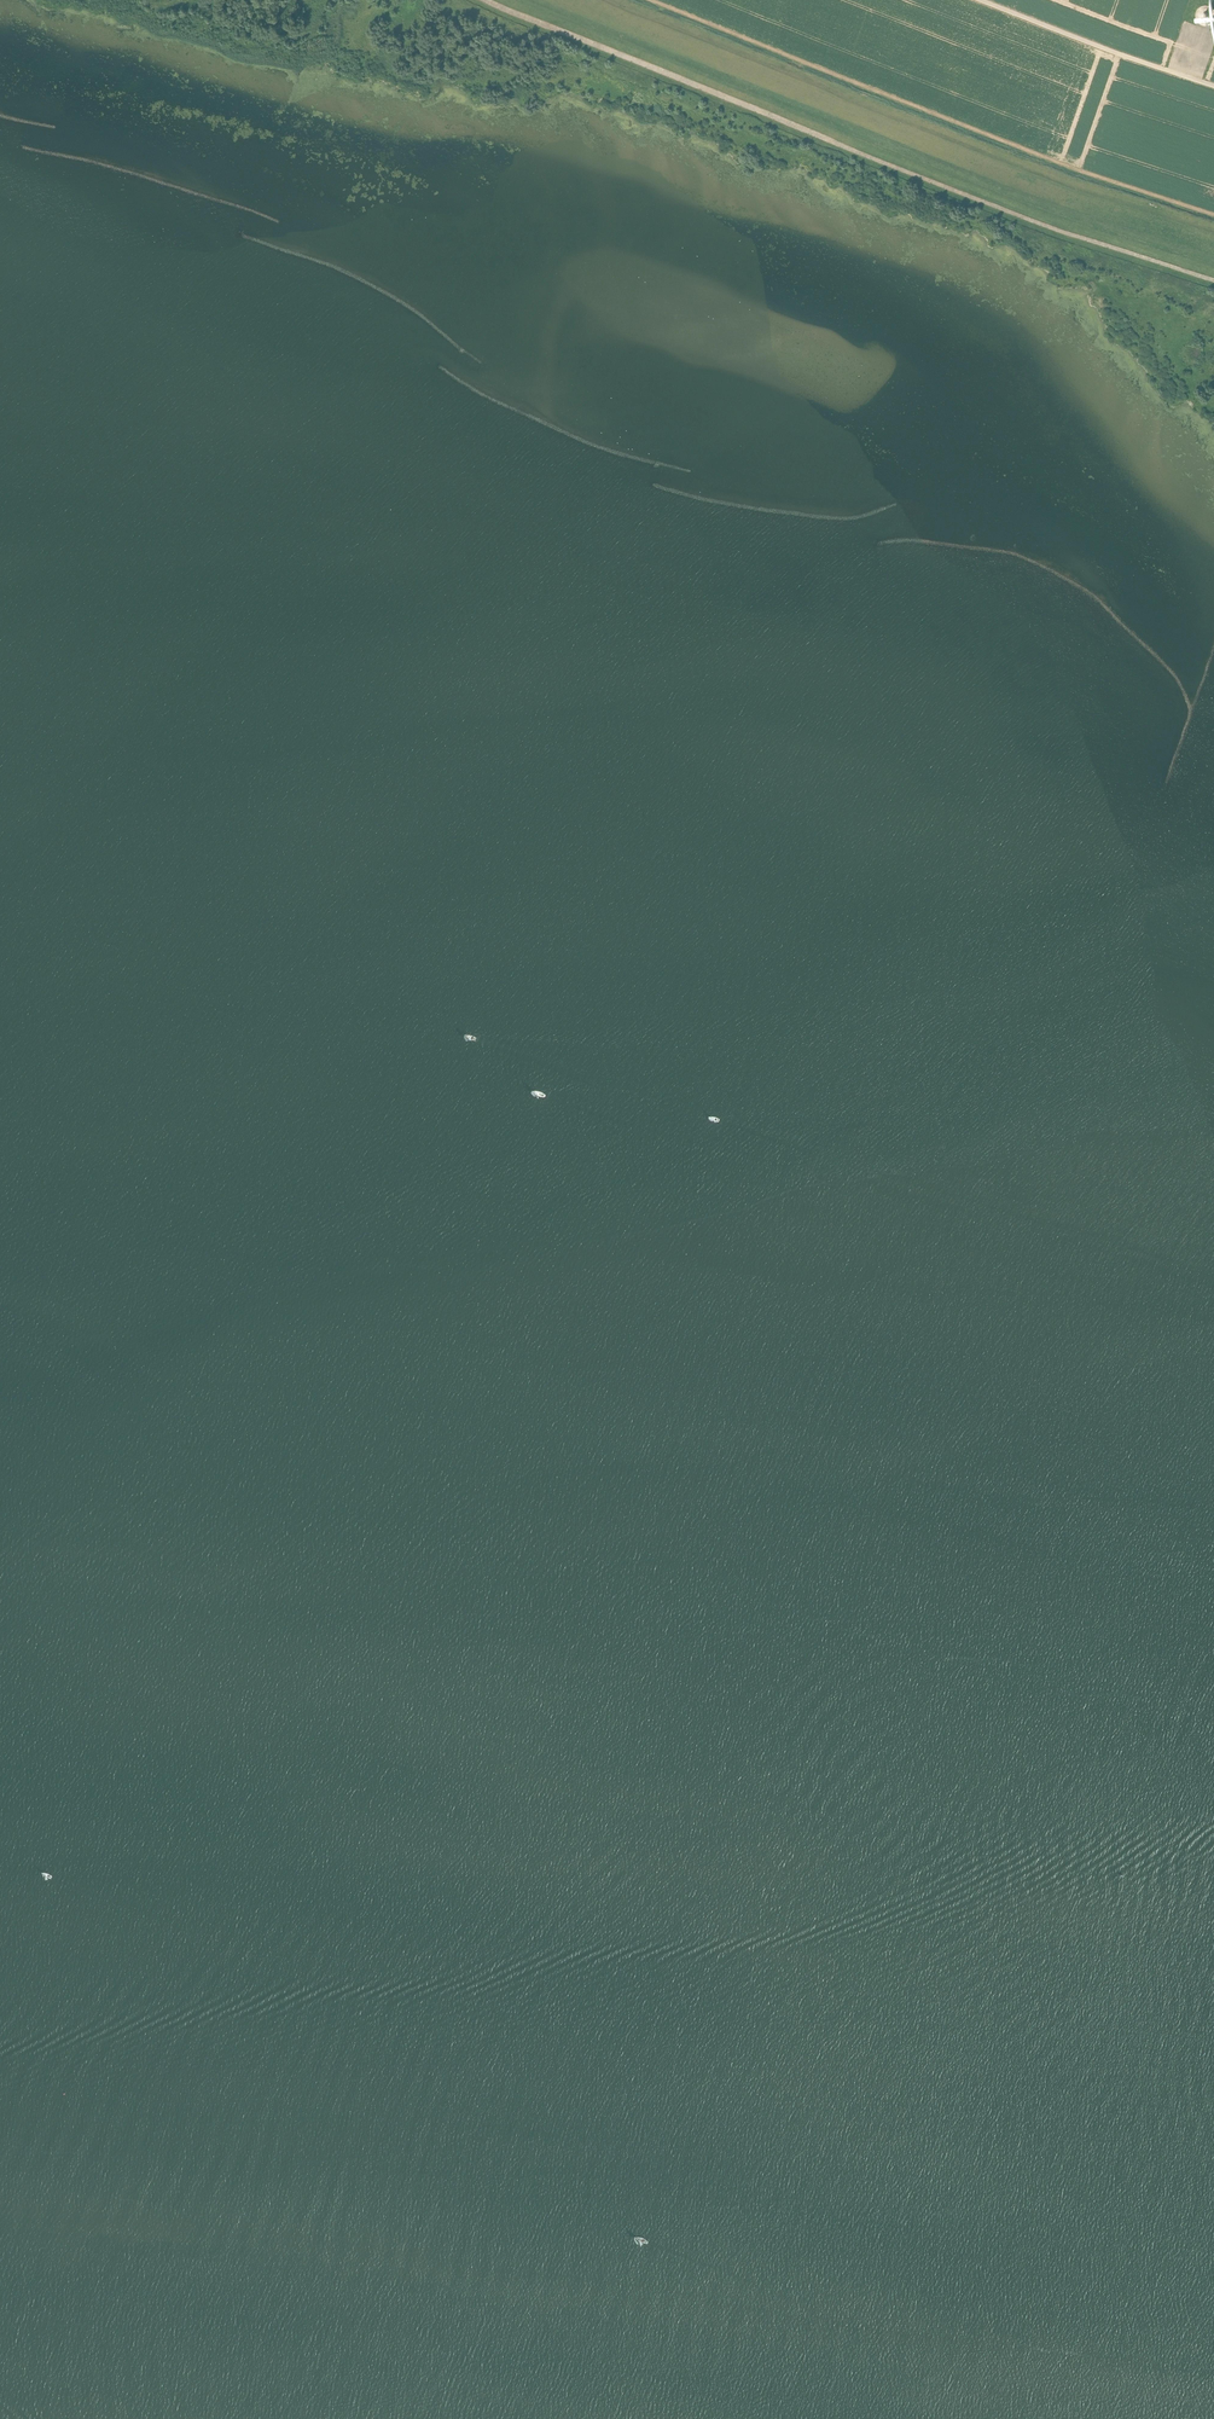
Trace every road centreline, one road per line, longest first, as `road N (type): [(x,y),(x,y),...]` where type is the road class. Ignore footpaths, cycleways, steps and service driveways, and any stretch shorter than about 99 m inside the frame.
road 1 (track): [(1213,266),(1053,213),(518,0)]
road 2 (track): [(558,0),(1000,177),(1213,252)]
road 3 (track): [(620,0),(1037,169),(1213,227)]
road 4 (track): [(649,0),(1073,171),(1213,216)]

